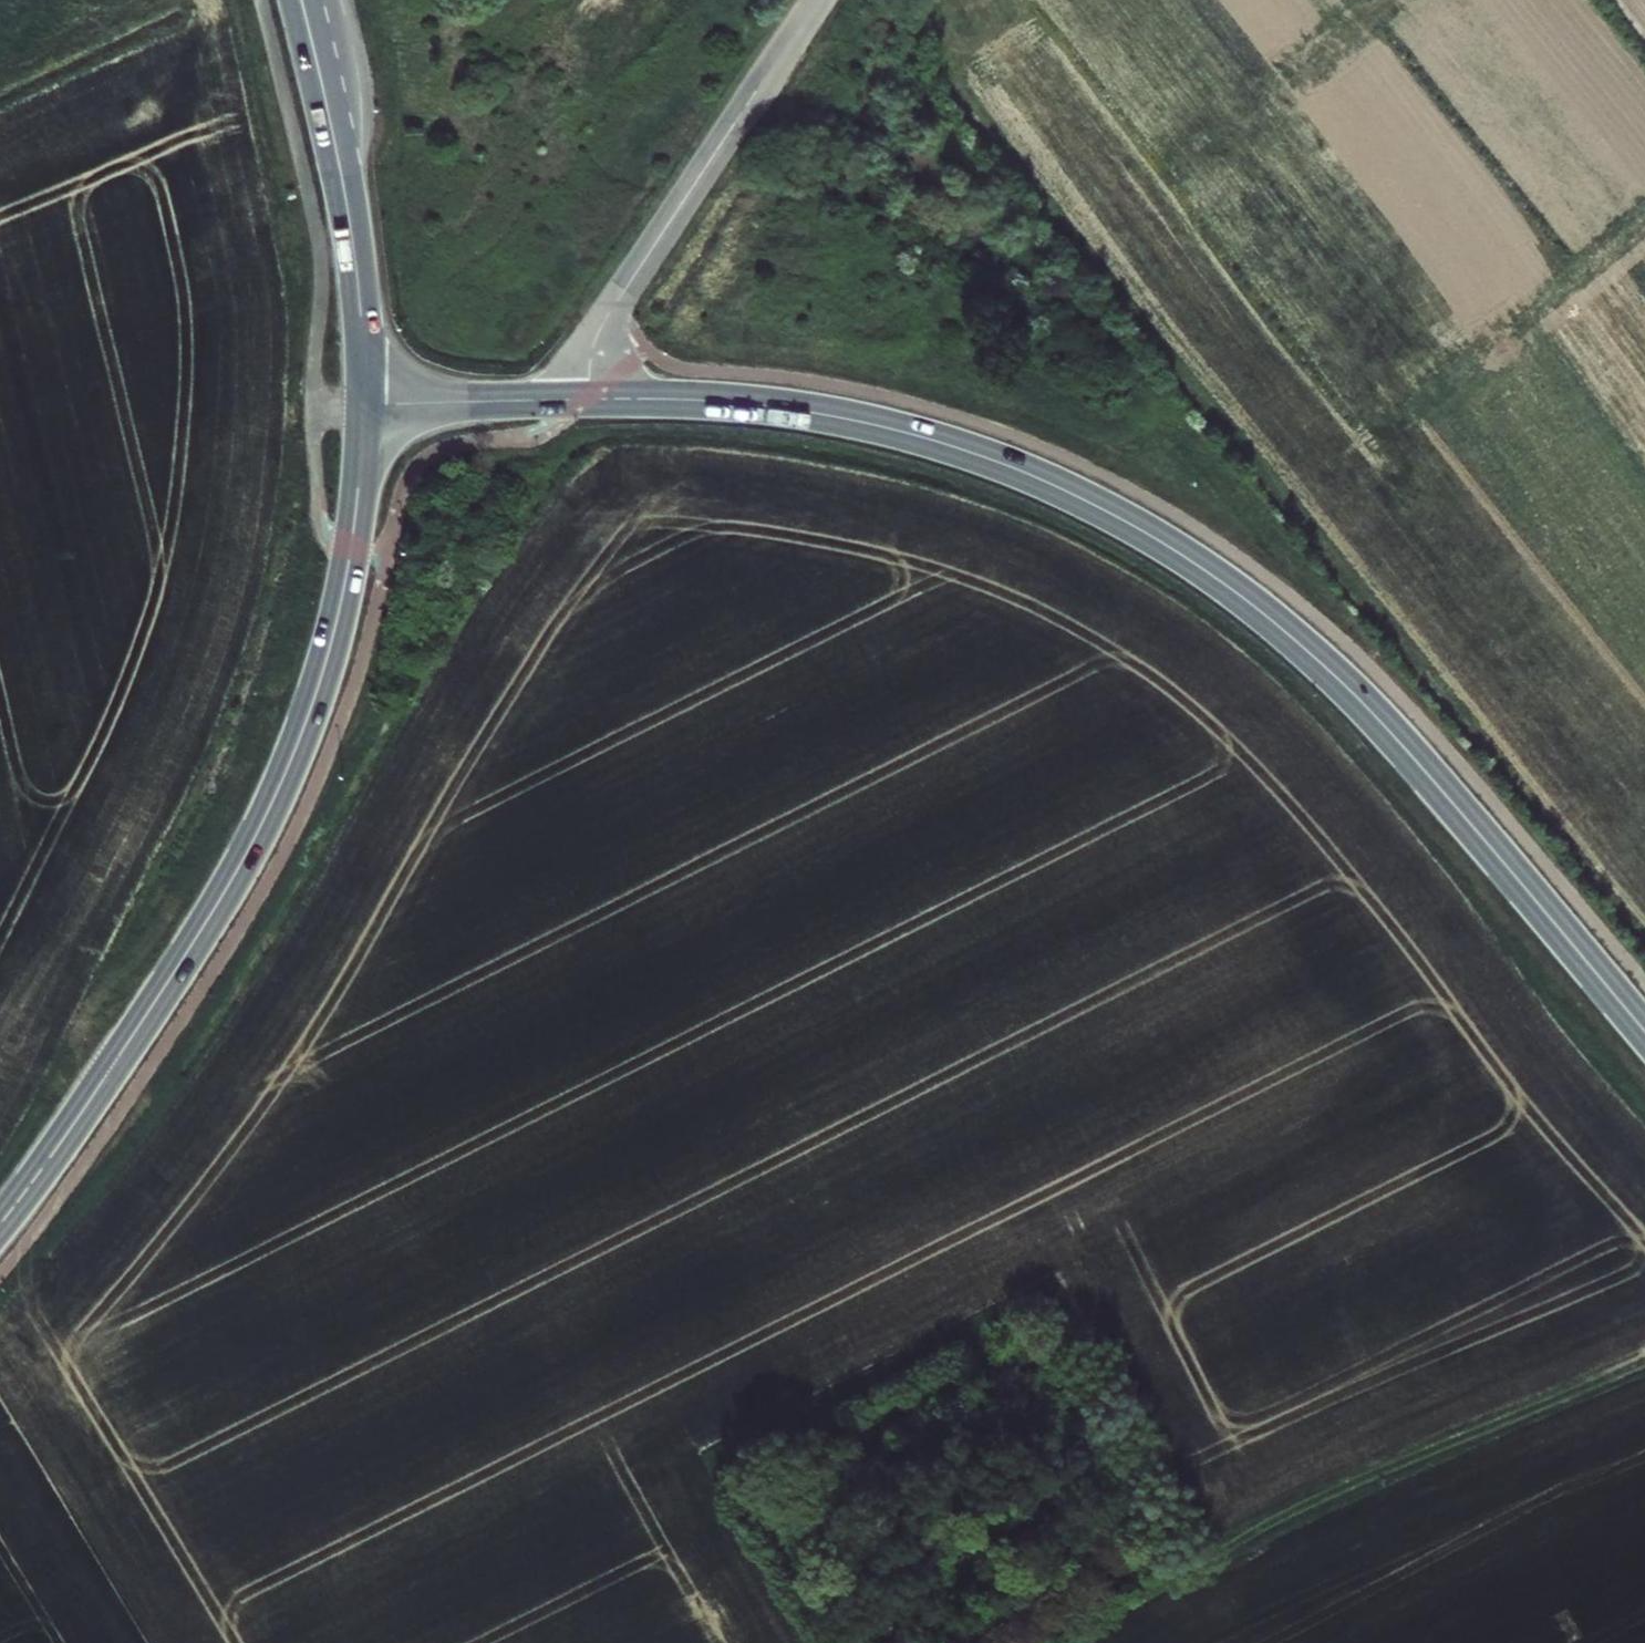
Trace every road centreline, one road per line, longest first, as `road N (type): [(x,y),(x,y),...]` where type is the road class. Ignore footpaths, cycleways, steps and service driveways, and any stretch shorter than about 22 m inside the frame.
road 1 (tertiary): [(363,404),(682,400),(762,407),(937,443),(1095,502),(1244,600),(1350,688),(1644,1022)]
road 2 (tertiary): [(363,404),(343,592),(284,776),(199,930),(0,1223)]
road 3 (tertiary): [(301,0),(351,228),(363,404)]

